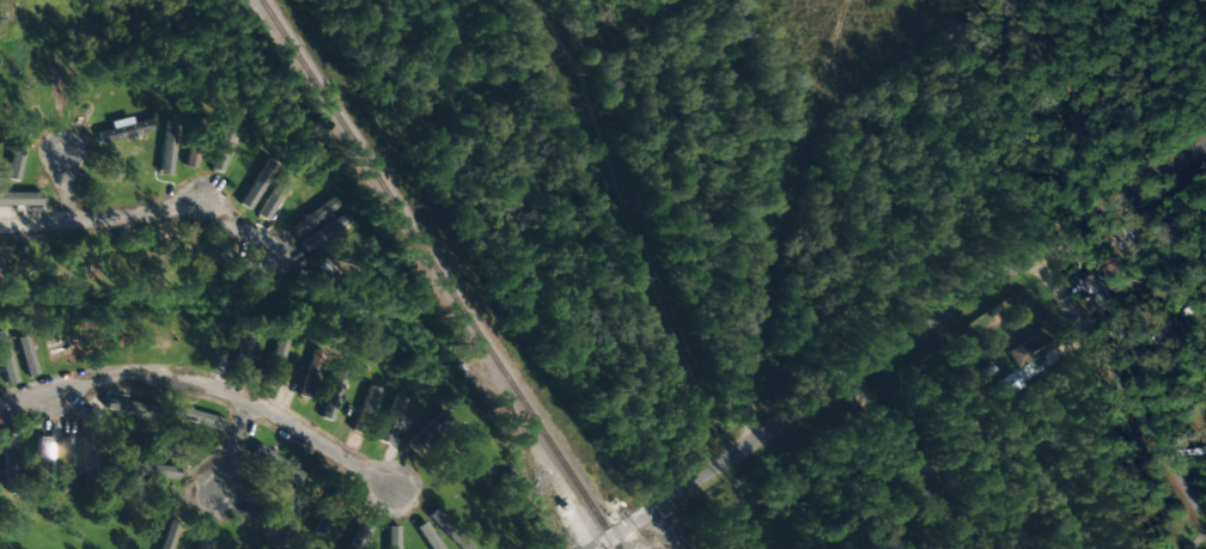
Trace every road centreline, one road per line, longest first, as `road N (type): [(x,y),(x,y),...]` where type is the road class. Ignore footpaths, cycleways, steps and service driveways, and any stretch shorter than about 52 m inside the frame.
road 1 (residential): [(1205,145),(592,548)]
road 2 (residential): [(0,404),(109,374),(175,377),(248,402),(397,493)]
road 3 (residential): [(1205,515),(1041,255)]
road 4 (residential): [(0,228),(206,215),(280,258)]
road 5 (residential): [(968,548),(857,377)]

